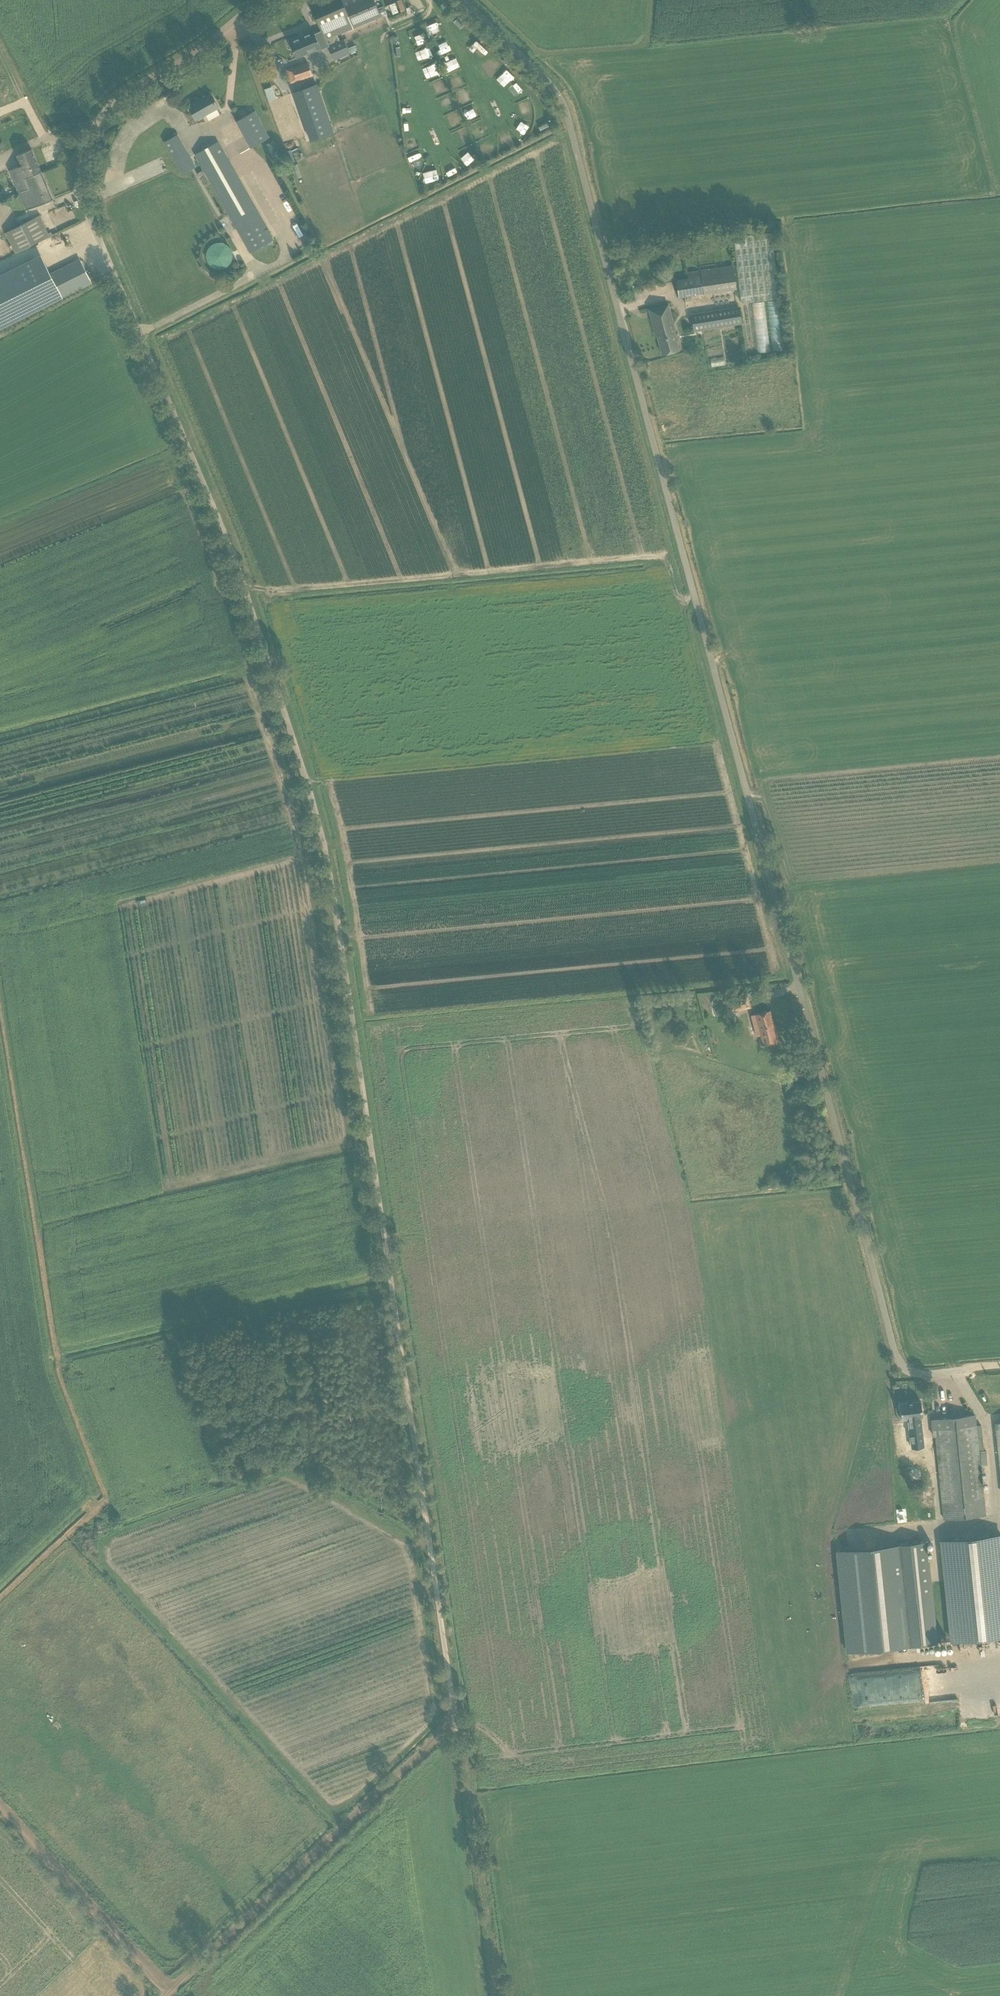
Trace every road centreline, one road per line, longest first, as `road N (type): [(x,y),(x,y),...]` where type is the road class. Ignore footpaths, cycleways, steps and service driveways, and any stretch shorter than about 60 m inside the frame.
road 1 (unclassified): [(460,1726),(343,914),(313,787),(264,624),(86,181),(98,117),(263,0)]
road 2 (unclassified): [(960,1371),(903,1369),(577,131),(543,62),(477,0)]
road 3 (track): [(171,1995),(460,1726),(498,1995)]
road 4 (track): [(0,1804),(175,1992)]

